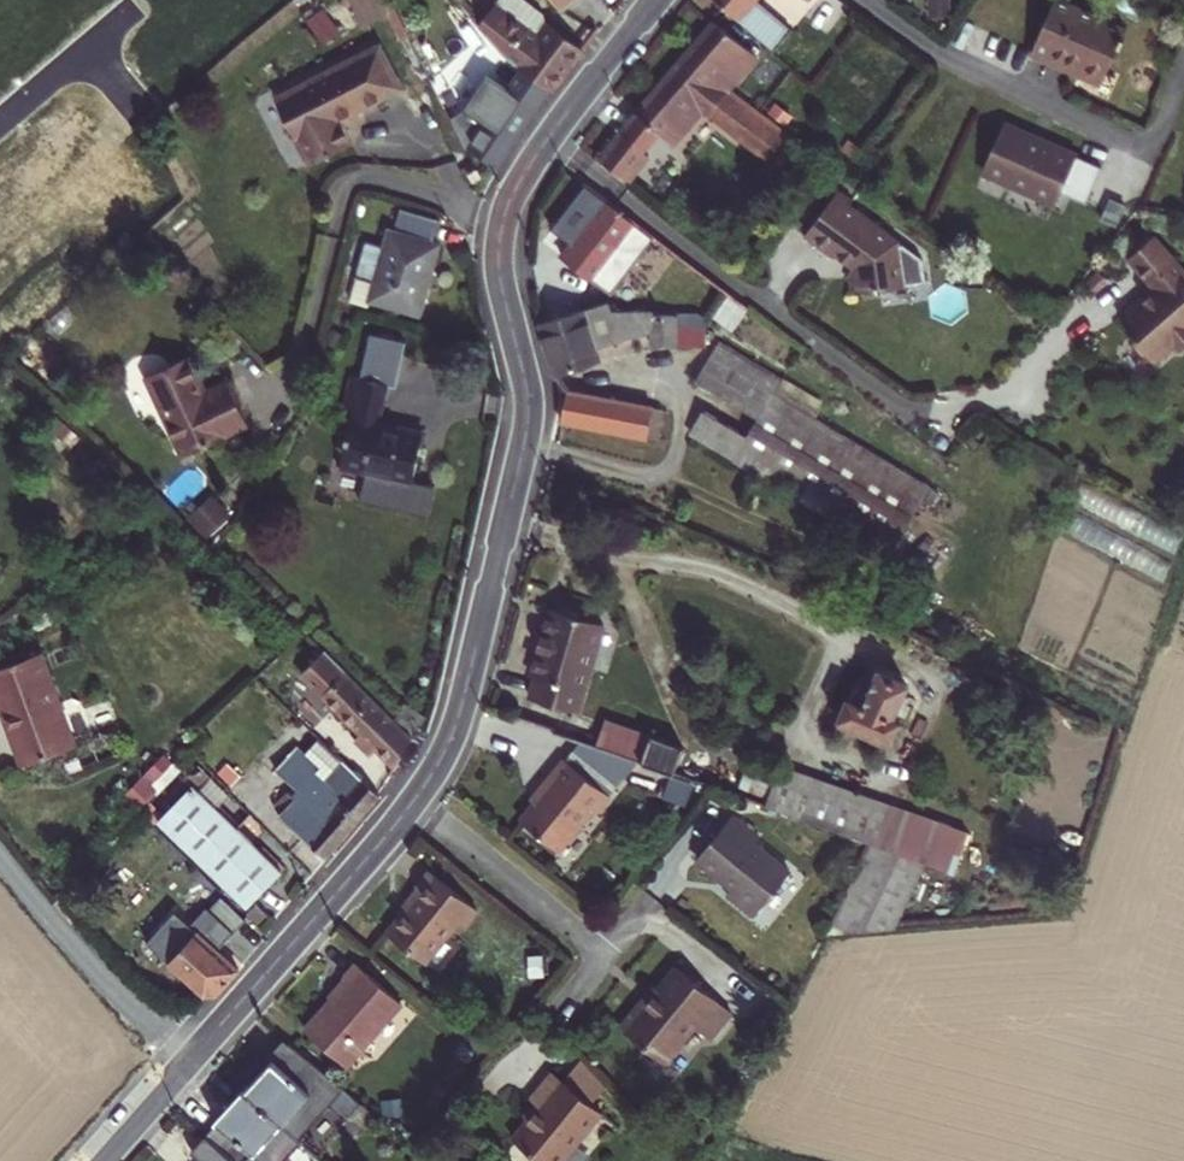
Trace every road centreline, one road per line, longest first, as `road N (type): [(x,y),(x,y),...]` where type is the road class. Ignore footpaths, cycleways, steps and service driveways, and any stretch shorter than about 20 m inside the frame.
road 1 (residential): [(417,796),(445,751),(466,692),(527,445),(529,394),(505,292),(501,236),(515,191),(552,135)]
road 2 (residential): [(552,135),(742,286),(907,400),(1003,398),(1064,341)]
road 3 (residential): [(102,1160),(417,796)]
road 4 (residential): [(417,796),(606,955)]
road 5 (residential): [(552,135),(658,0)]

